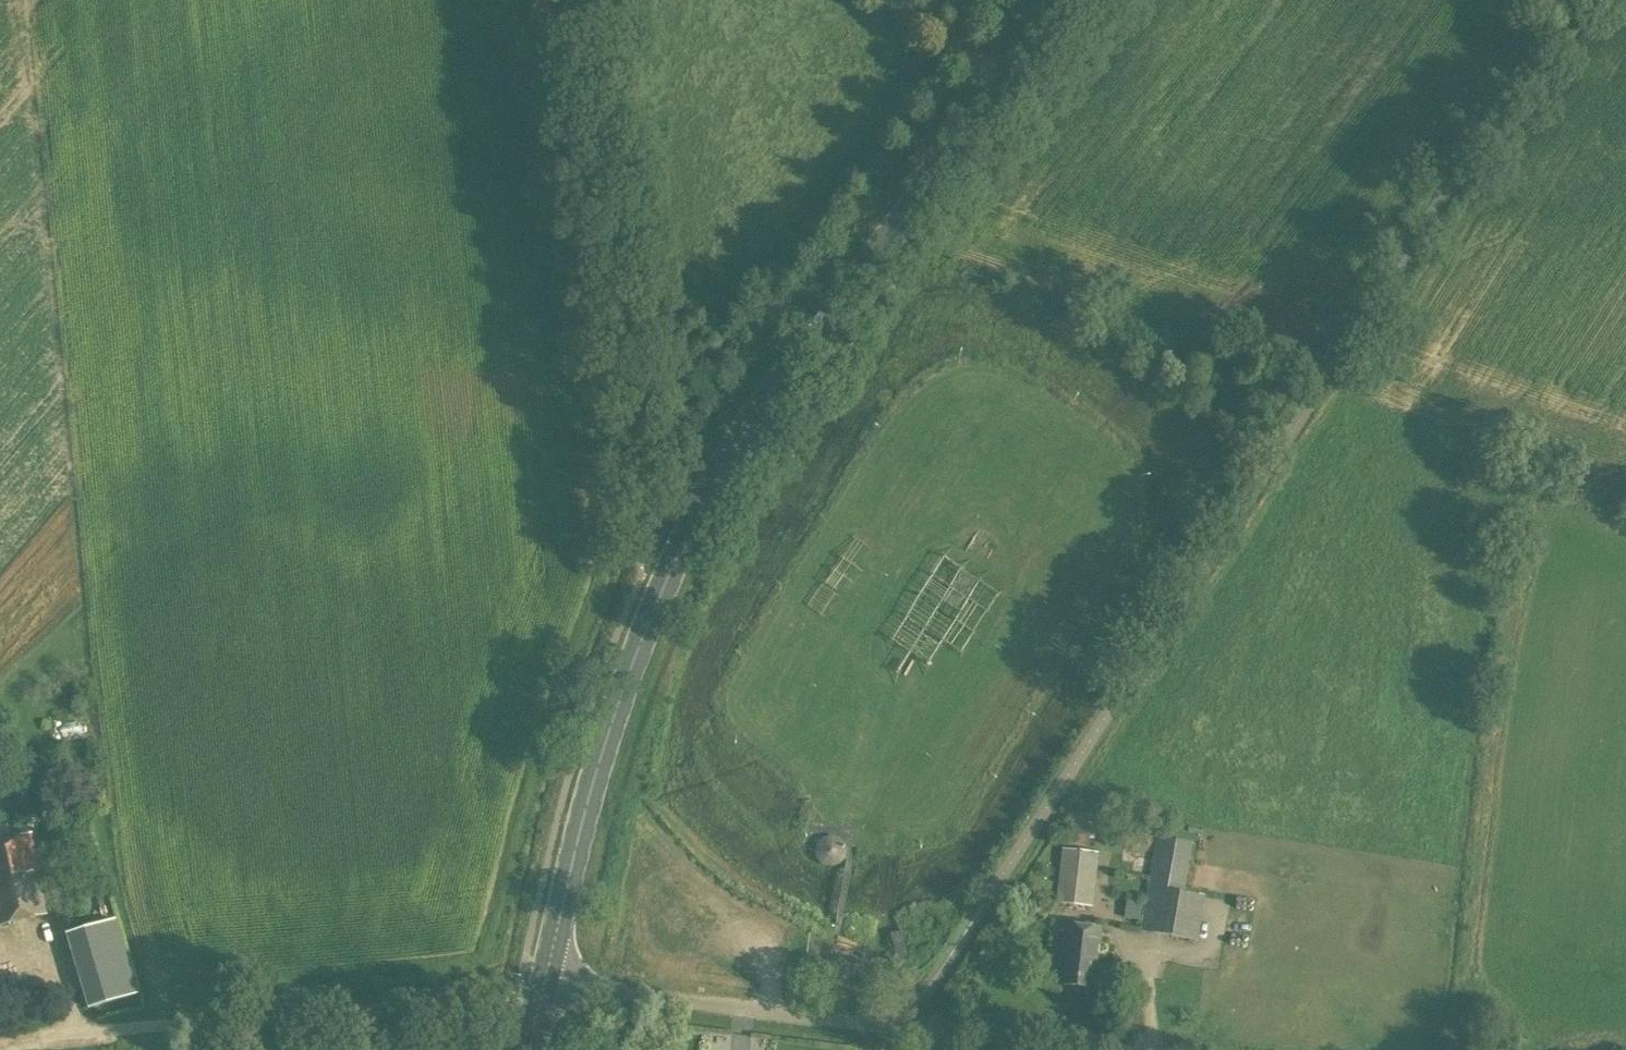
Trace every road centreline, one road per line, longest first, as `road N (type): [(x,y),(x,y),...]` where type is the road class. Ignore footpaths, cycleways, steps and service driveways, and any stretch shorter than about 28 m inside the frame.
road 1 (primary): [(542,990),(585,808),(632,665),(705,499),(826,320),(1073,0)]
road 2 (unclassified): [(1114,1049),(542,990)]
road 3 (track): [(673,564),(586,0)]
road 4 (unclassified): [(33,1040),(423,992),(542,990)]

